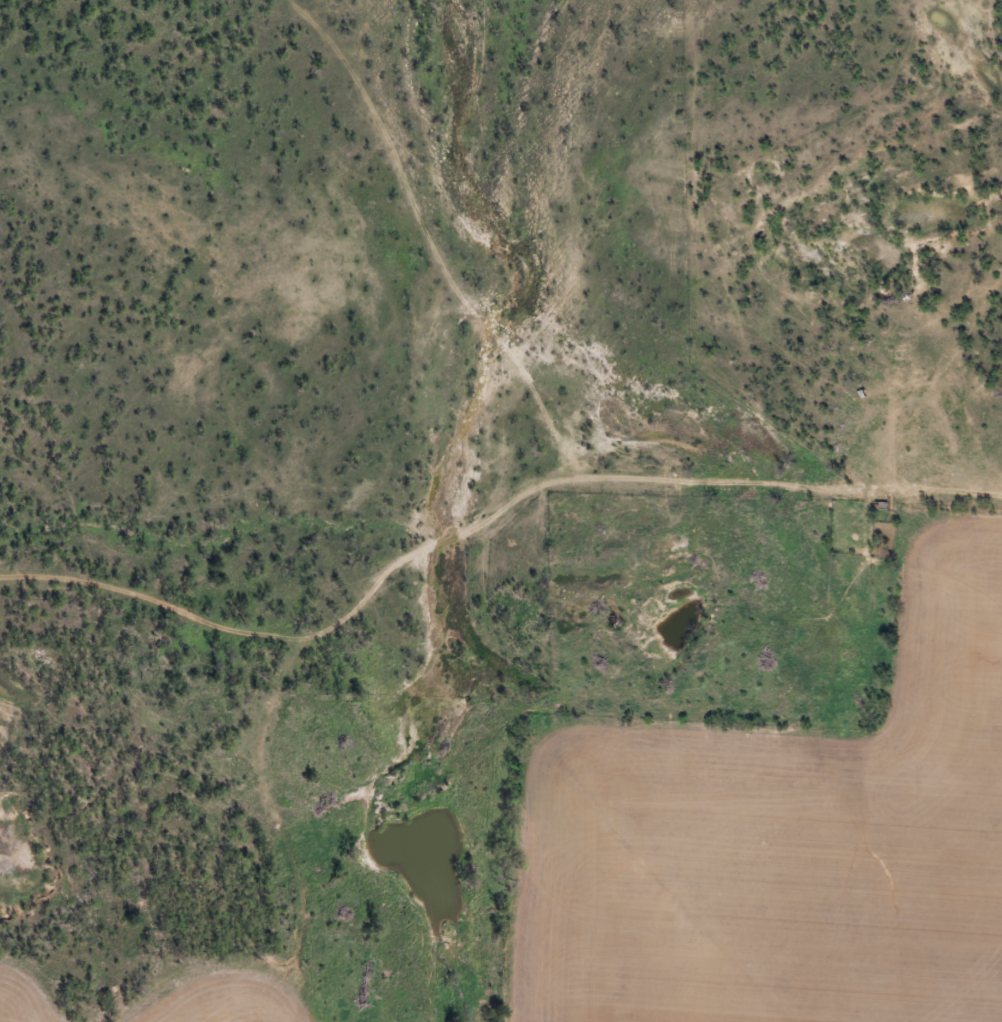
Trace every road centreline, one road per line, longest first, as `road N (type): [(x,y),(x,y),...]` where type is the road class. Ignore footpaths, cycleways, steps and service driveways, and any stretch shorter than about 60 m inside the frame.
road 1 (residential): [(0,588),(68,588),(216,634),(318,629),(490,506),(1001,511)]

